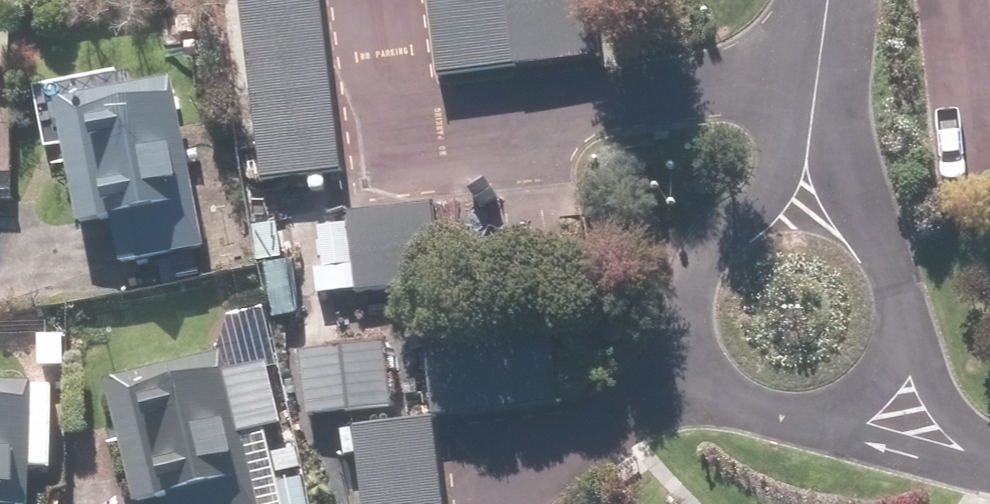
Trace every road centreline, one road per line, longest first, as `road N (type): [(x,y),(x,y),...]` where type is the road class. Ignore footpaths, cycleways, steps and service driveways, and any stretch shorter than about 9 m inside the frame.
road 1 (residential): [(881,391),(816,427),(742,419),(686,370),(671,334),(668,295),(678,257),(700,224),(731,200),(768,186),(807,185)]
road 2 (residential): [(807,185),(869,211),(908,265),(912,332),(881,391)]
road 3 (residential): [(833,0),(807,185)]
road 4 (residential): [(989,446),(881,391)]

